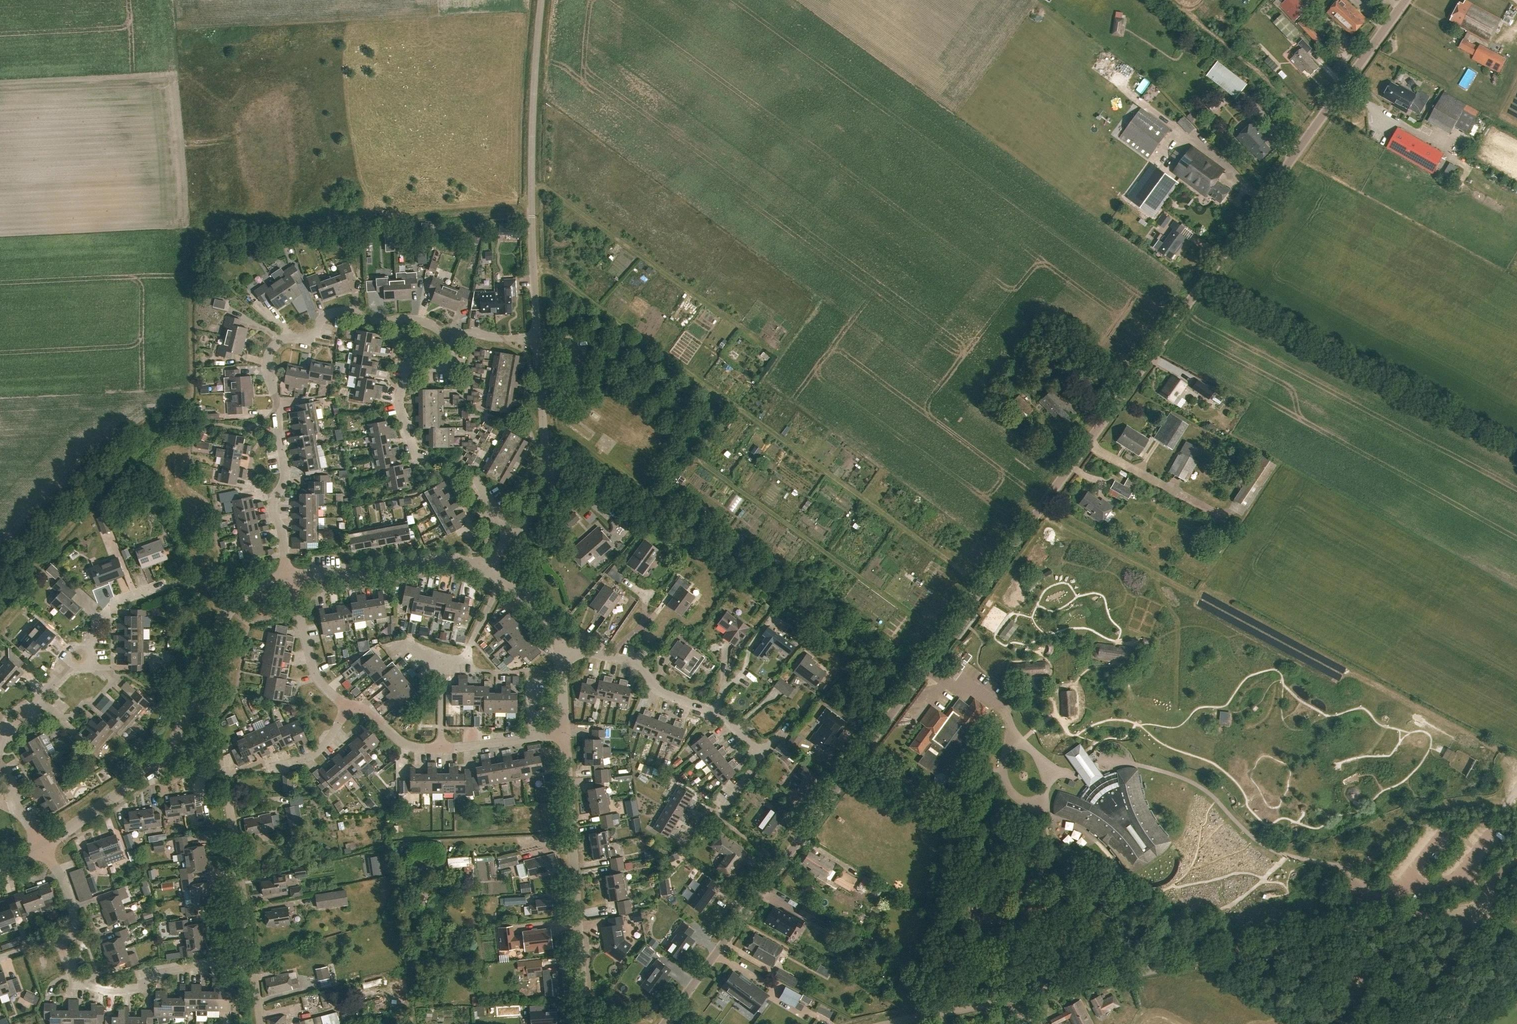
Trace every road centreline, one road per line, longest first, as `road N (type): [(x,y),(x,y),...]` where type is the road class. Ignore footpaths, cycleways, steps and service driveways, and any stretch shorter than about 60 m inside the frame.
road 1 (tertiary): [(664,1023),(1405,0)]
road 2 (unclassified): [(884,1023),(1392,922),(1462,910),(1486,914)]
road 3 (track): [(534,262),(983,586)]
road 4 (unclassified): [(42,847),(162,760),(229,609),(288,575)]
road 5 (track): [(531,182),(775,353),(814,305)]
road 6 (unclassified): [(537,337),(531,171),(541,0)]
road 7 (unclassified): [(585,1023),(565,734)]
road 8 (unclassified): [(485,569),(536,510),(546,484),(537,337)]
road 9 (residential): [(288,575),(272,505),(286,478),(267,361),(290,339)]
road 10 (residential): [(761,757),(727,720),(665,693),(630,660),(562,652)]
road 11 (residential): [(57,938),(69,970),(88,989),(119,990),(162,973),(251,961)]
road 12 (unclassified): [(288,575),(451,558),(485,569)]
road 13 (residential): [(251,961),(224,769)]
road 14 (residential): [(290,339),(309,339),(329,314),(343,310),(378,322),(418,320),(453,338)]
road 15 (track): [(395,838),(572,830)]
road 16 (residential): [(418,464),(398,404),(401,388),(412,366),(448,364),(453,338)]
road 17 (residential): [(348,706),(313,672),(288,575)]
road 18 (unclassified): [(1388,1023),(1486,914)]
road 19 (residential): [(441,748),(565,734)]
road 20 (residential): [(0,758),(5,732),(72,665)]

